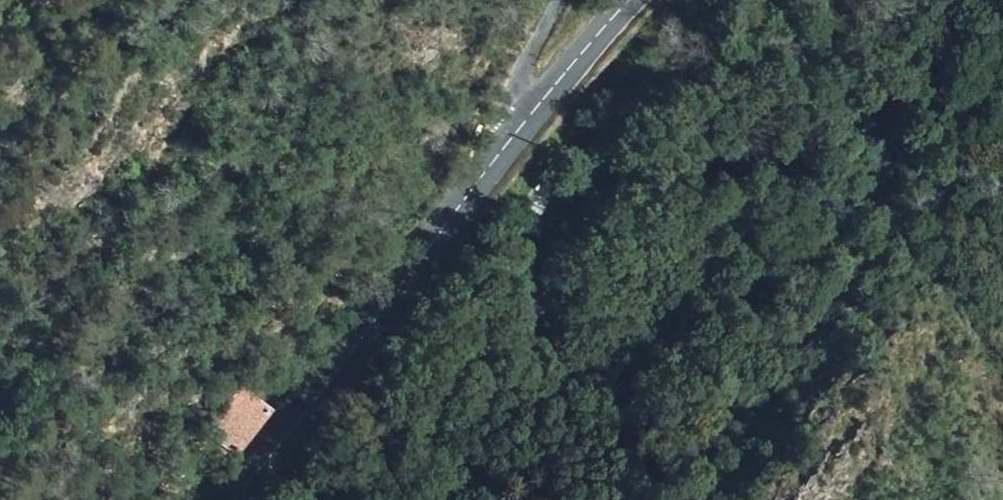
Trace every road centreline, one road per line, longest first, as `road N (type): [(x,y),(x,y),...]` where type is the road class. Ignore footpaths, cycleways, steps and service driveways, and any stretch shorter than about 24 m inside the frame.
road 1 (secondary): [(522,124),(233,499)]
road 2 (secondary): [(632,0),(522,124)]
road 3 (unclassified): [(522,124),(515,95),(526,61),(561,0)]

